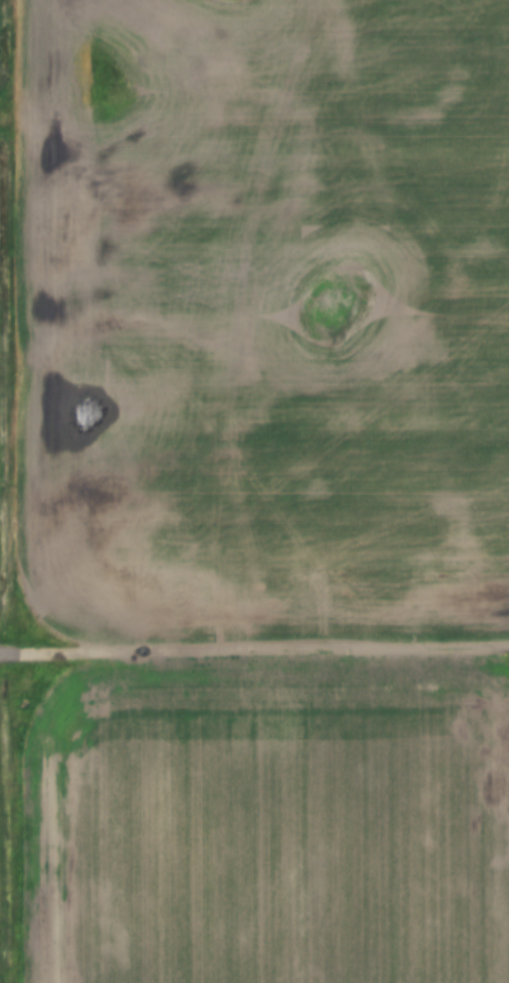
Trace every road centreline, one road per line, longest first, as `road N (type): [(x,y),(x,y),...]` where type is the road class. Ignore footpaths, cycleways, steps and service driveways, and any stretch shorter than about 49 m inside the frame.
road 1 (track): [(508,646),(0,652)]

